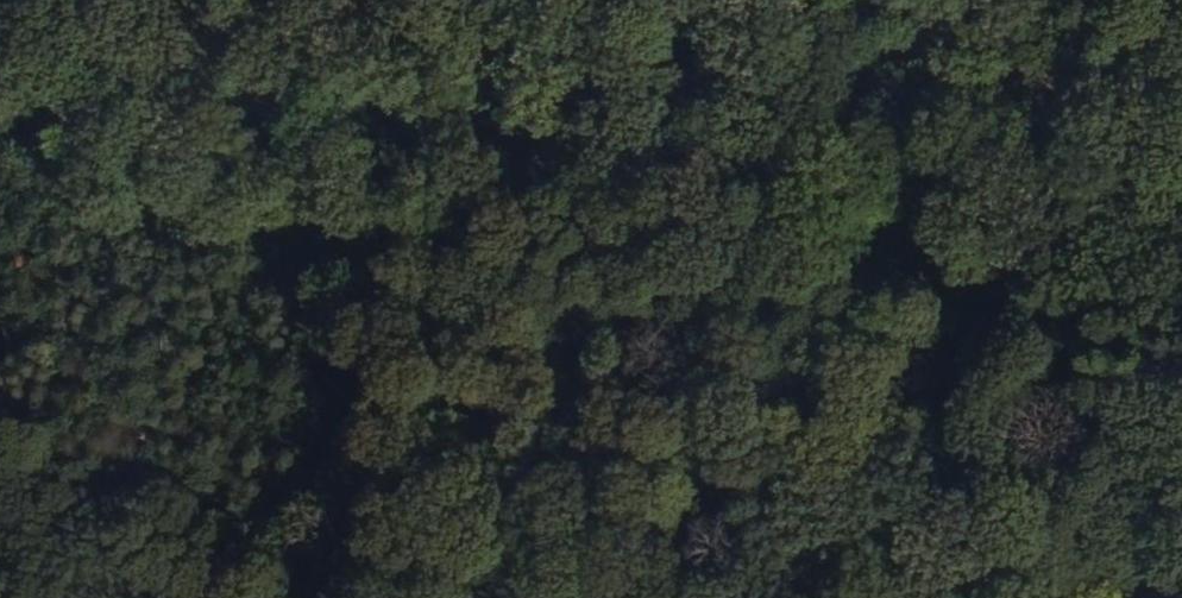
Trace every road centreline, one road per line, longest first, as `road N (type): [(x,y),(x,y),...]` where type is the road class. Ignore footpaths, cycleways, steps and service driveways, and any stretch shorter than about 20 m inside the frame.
road 1 (track): [(0,134),(98,148),(263,140),(466,0)]
road 2 (track): [(900,0),(1099,244),(1181,320)]

